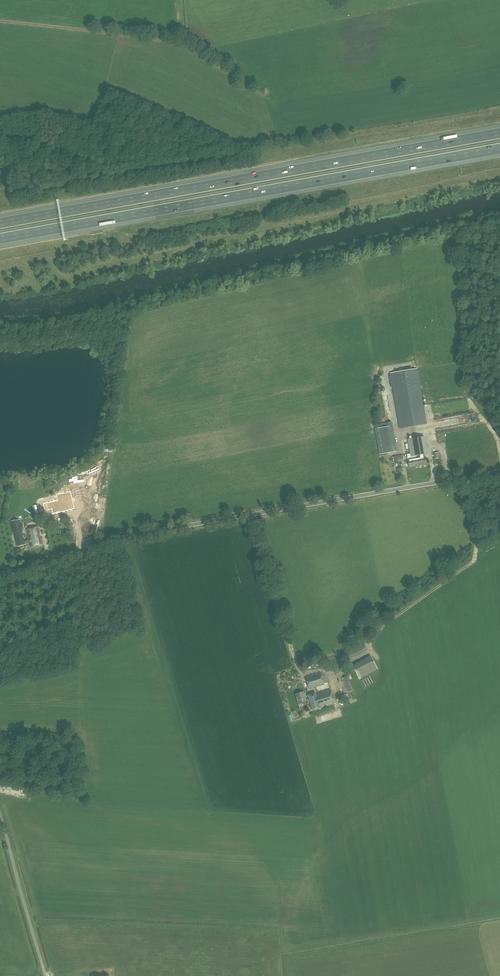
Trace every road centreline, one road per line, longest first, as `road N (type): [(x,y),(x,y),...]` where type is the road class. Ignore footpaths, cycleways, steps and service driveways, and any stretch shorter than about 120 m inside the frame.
road 1 (unclassified): [(0,575),(134,536),(499,472)]
road 2 (motorway): [(499,132),(0,223)]
road 3 (motorway): [(0,238),(499,148)]
road 4 (residential): [(45,975),(0,815)]

